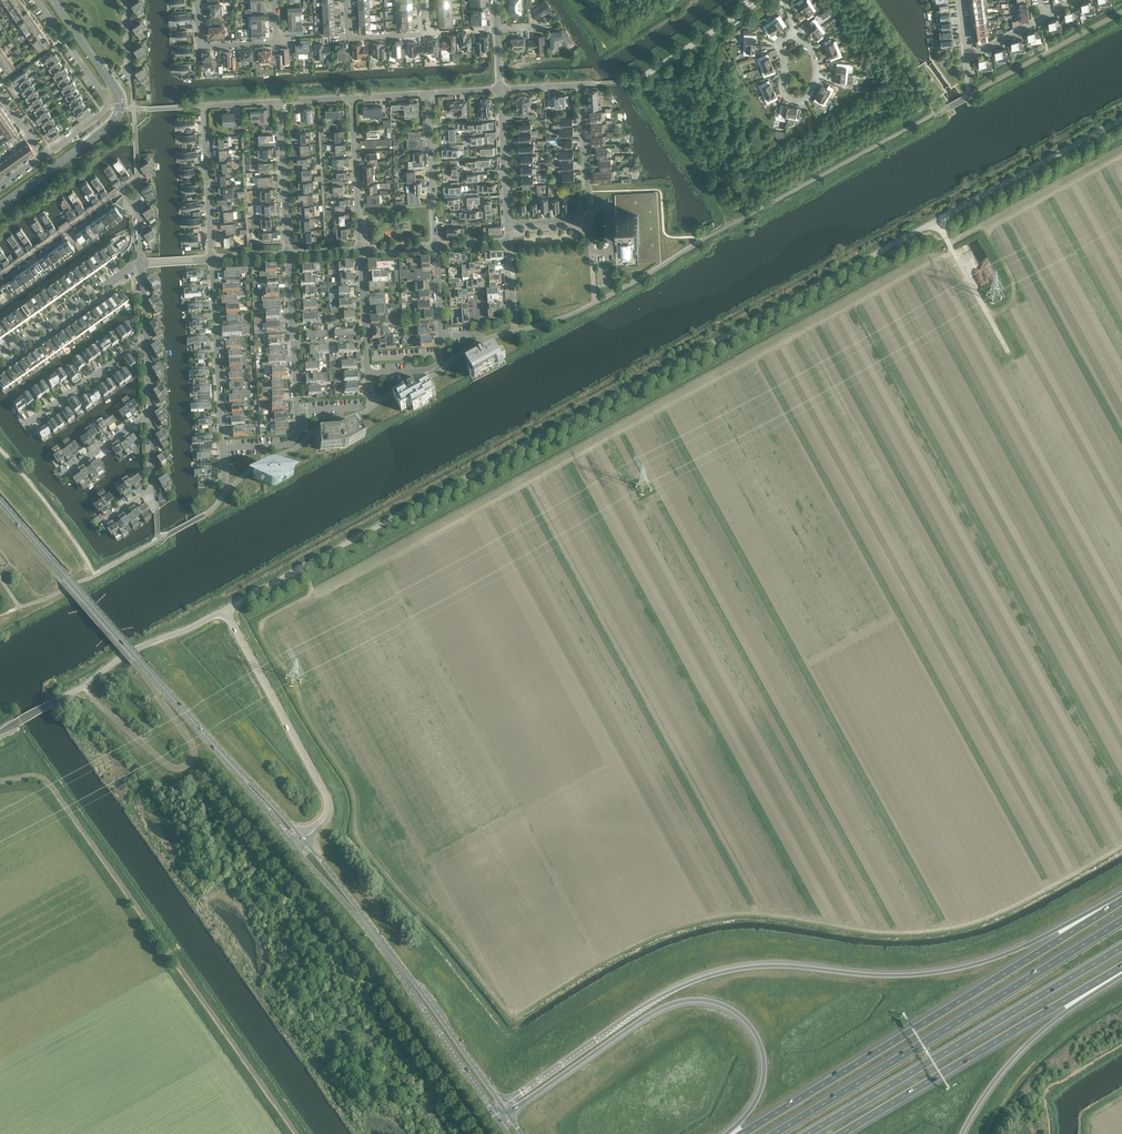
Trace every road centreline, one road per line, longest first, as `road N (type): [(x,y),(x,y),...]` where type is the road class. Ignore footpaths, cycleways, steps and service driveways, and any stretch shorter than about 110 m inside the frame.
road 1 (tertiary): [(225,610),(1121,120)]
road 2 (motorway): [(1121,901),(953,970),(888,976),(783,966),(693,981),(636,1011),(502,1107)]
road 3 (motorway): [(1121,901),(744,1133)]
road 4 (motorway): [(1121,920),(774,1133)]
road 5 (motorway): [(508,1114),(644,1018),(705,1000),(745,1019),(765,1063),(758,1097),(725,1133)]
road 6 (motorway): [(807,1133),(1121,947)]
road 7 (secondary): [(237,771),(0,501)]
road 8 (secondary): [(295,845),(380,946),(498,1116)]
road 9 (secondary): [(502,1107),(305,841)]
road 10 (motorway): [(840,1133),(1121,967)]
road 11 (tertiary): [(0,732),(139,646),(225,610)]
road 12 (tertiary): [(322,822),(326,795),(225,610)]
road 13 (residential): [(212,259),(204,106),(279,102)]
road 14 (motorway): [(963,1133),(1032,1042),(1121,974)]
road 15 (residential): [(36,0),(107,106),(43,156)]
road 16 (residential): [(222,449),(212,259)]
road 17 (residential): [(140,267),(0,359)]
road 18 (residential): [(197,0),(200,46),(276,41),(274,0)]
road 19 (residential): [(436,247),(428,93)]
road 20 (residential): [(794,37),(780,47),(784,94),(798,102),(810,97),(818,72),(801,43)]
road 21 (residential): [(288,255),(279,102)]
road 22 (residential): [(360,251),(351,98)]
road 23 (residential): [(0,279),(123,194)]
road 24 (residential): [(346,0),(348,38),(424,34),(422,0)]
road 25 (residential): [(27,423),(146,342)]
road 26 (residential): [(100,525),(155,488),(151,417)]
road 27 (residential): [(508,224),(500,89)]
road 28 (residential): [(589,208),(582,85)]

